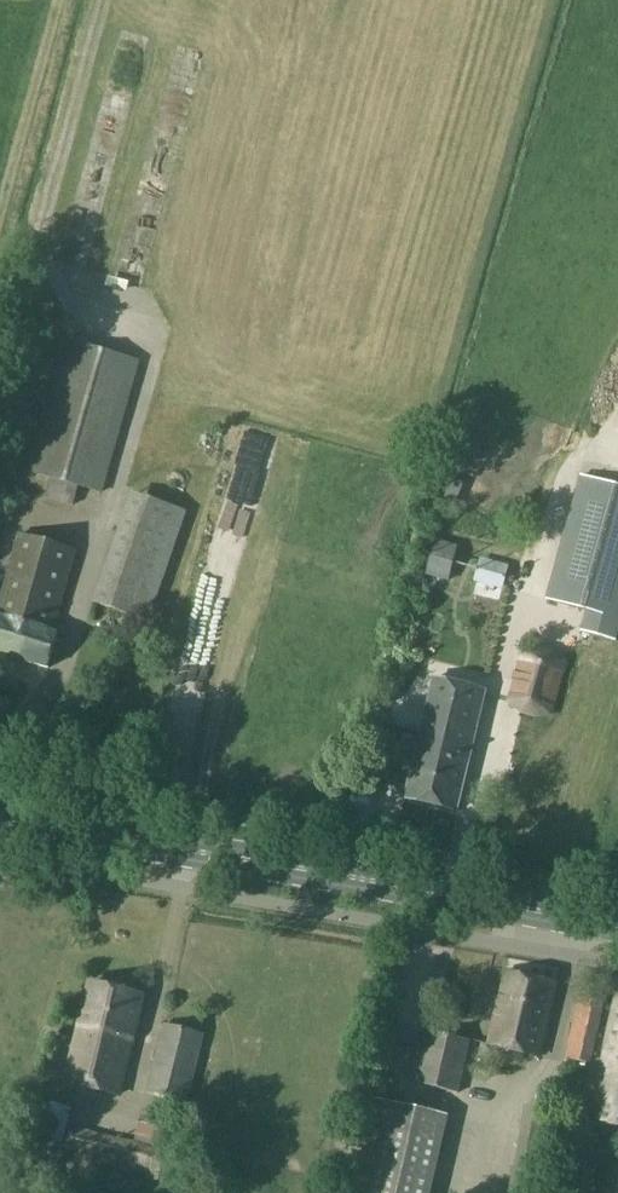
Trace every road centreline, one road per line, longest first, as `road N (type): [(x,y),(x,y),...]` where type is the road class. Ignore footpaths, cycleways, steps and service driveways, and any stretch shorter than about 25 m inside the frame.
road 1 (primary): [(617,927),(0,821)]

